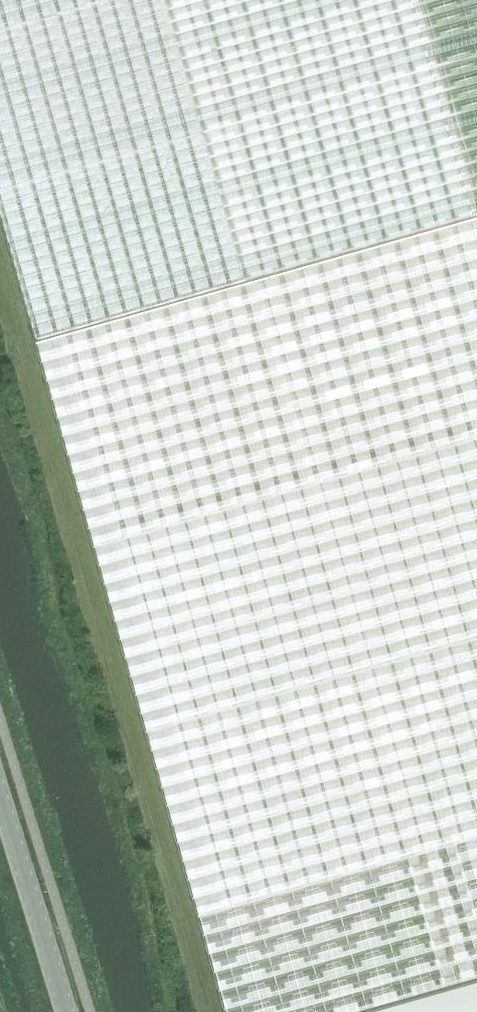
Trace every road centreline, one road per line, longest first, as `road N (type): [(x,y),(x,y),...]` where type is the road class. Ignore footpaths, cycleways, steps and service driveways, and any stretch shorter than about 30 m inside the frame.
road 1 (unclassified): [(68,1011),(0,792)]

